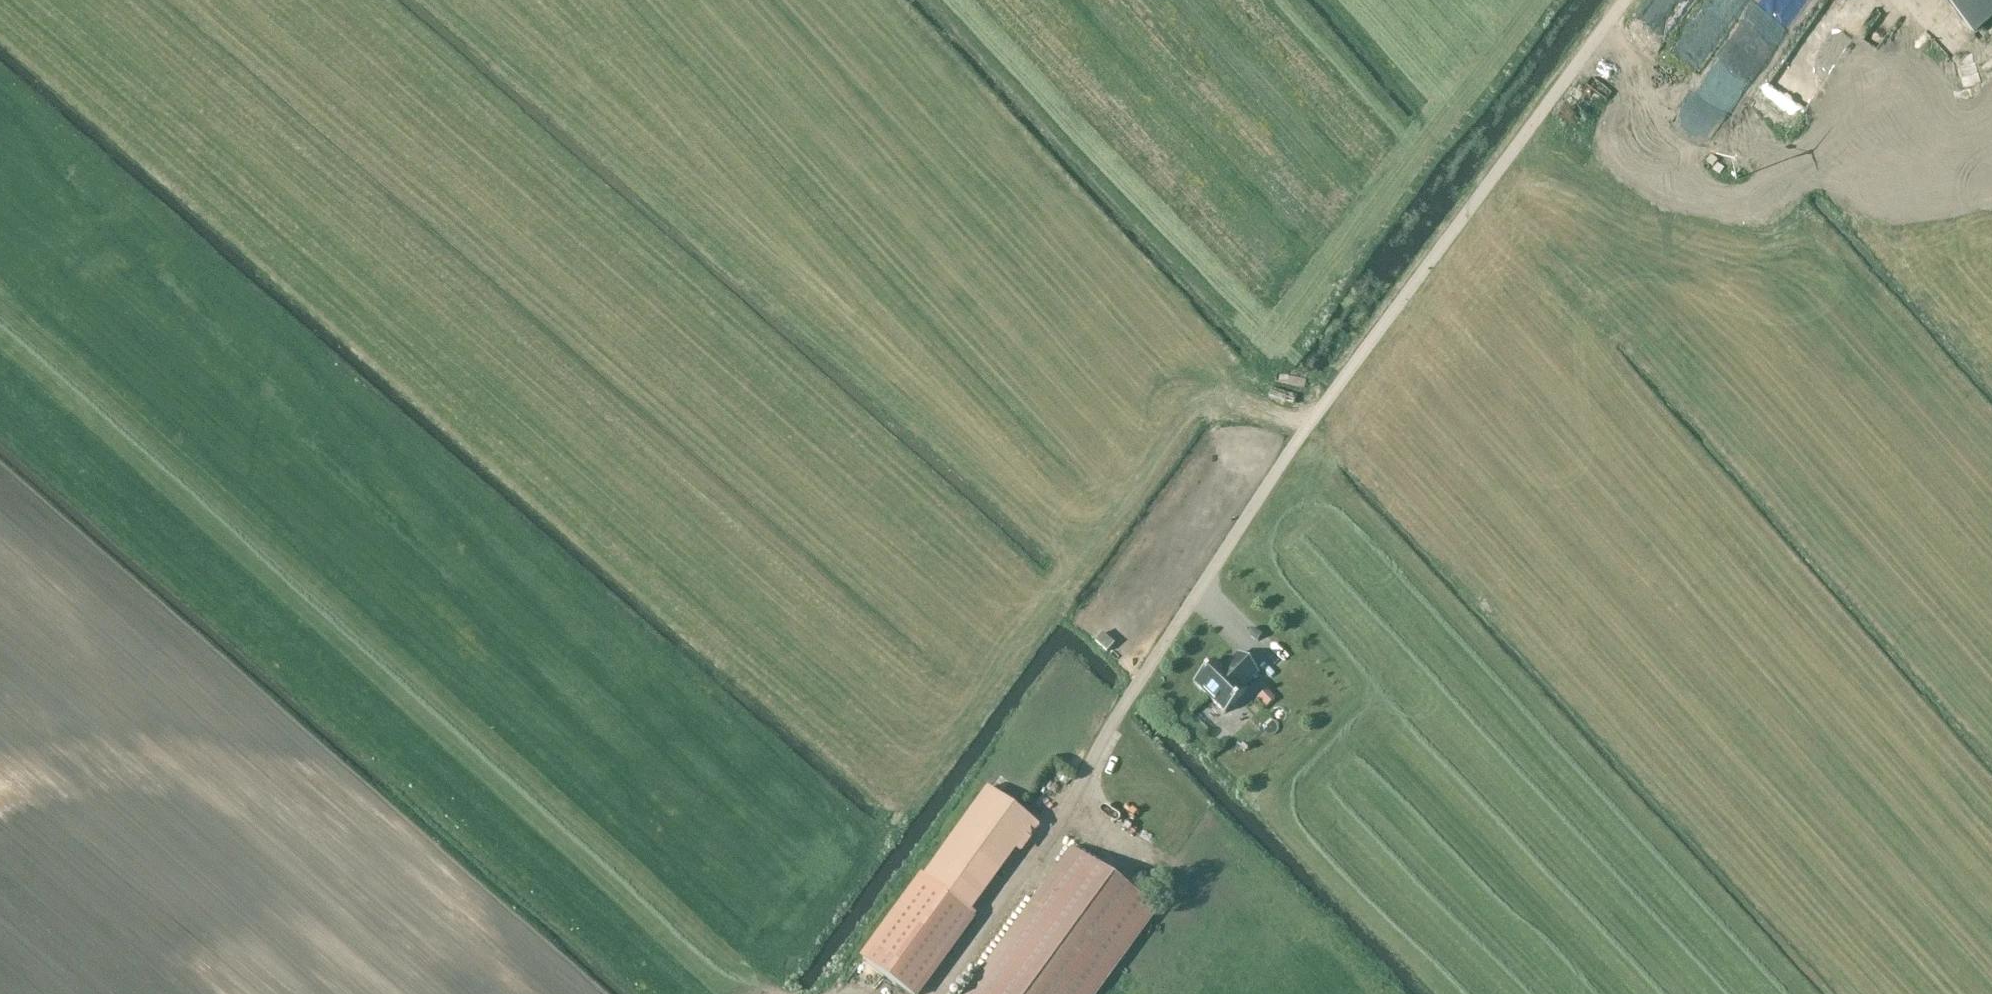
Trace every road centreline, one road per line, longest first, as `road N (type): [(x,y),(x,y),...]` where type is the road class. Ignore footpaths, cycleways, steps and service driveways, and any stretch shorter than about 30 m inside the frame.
road 1 (unclassified): [(1097,739),(1428,263),(1630,0)]

